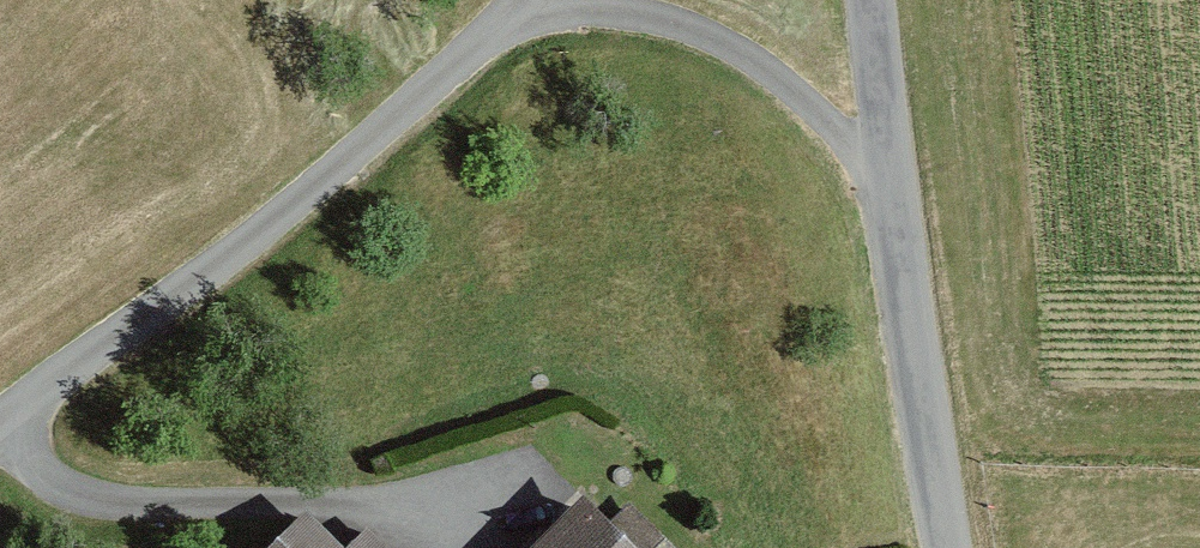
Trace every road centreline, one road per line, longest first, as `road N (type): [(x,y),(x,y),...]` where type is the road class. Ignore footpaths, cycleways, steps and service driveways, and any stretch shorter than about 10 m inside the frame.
road 1 (track): [(540,0),(0,424)]
road 2 (unclassified): [(874,0),(901,332),(935,547)]
road 3 (track): [(0,449),(99,500),(422,500)]
road 4 (track): [(532,9),(648,13),(768,65),(890,191)]

